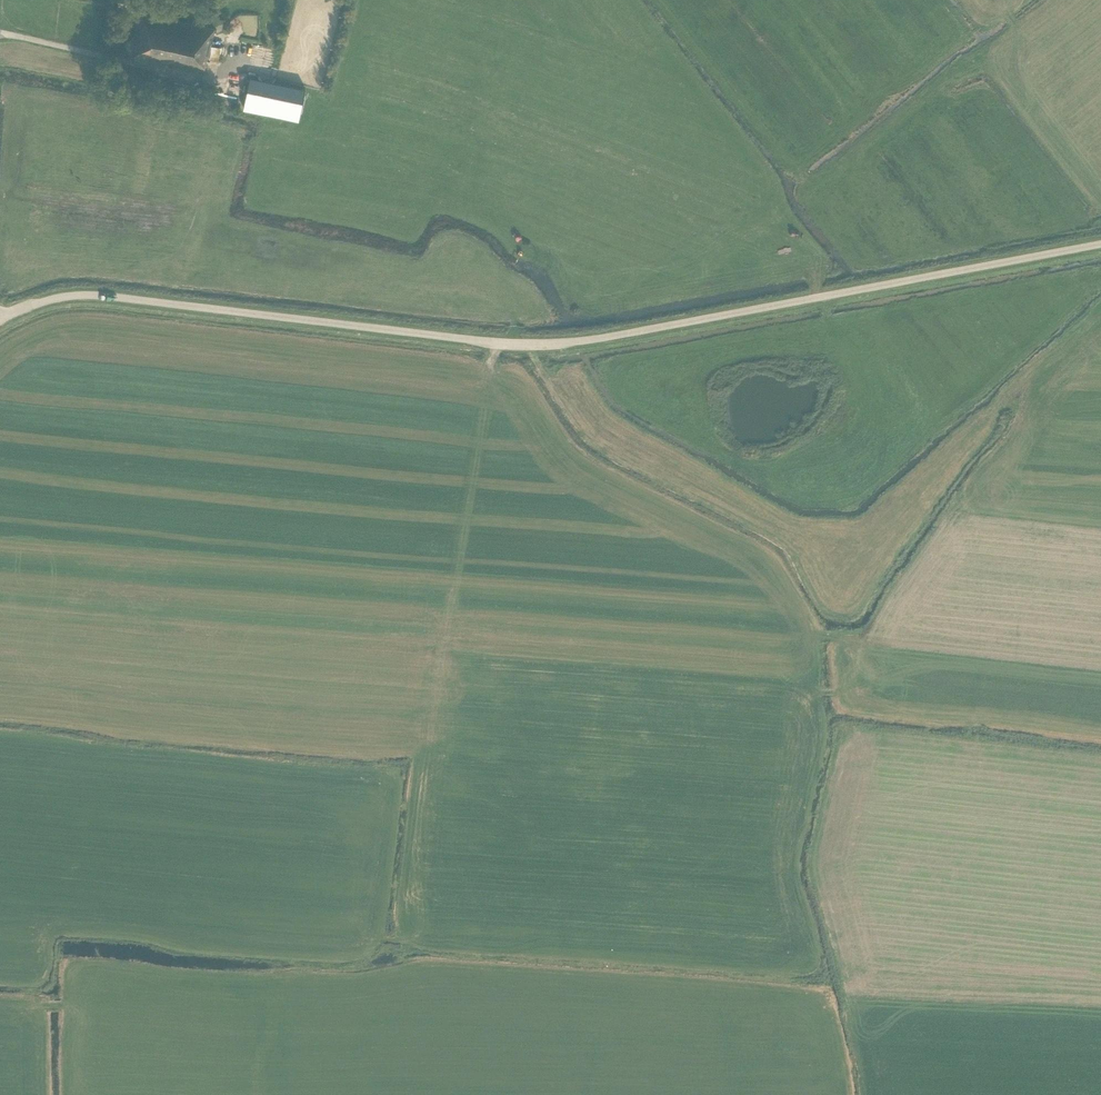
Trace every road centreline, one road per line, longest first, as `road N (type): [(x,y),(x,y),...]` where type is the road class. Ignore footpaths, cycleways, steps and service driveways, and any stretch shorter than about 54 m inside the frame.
road 1 (tertiary): [(0,319),(47,300),(94,294),(507,343),(571,341),(1100,243)]

